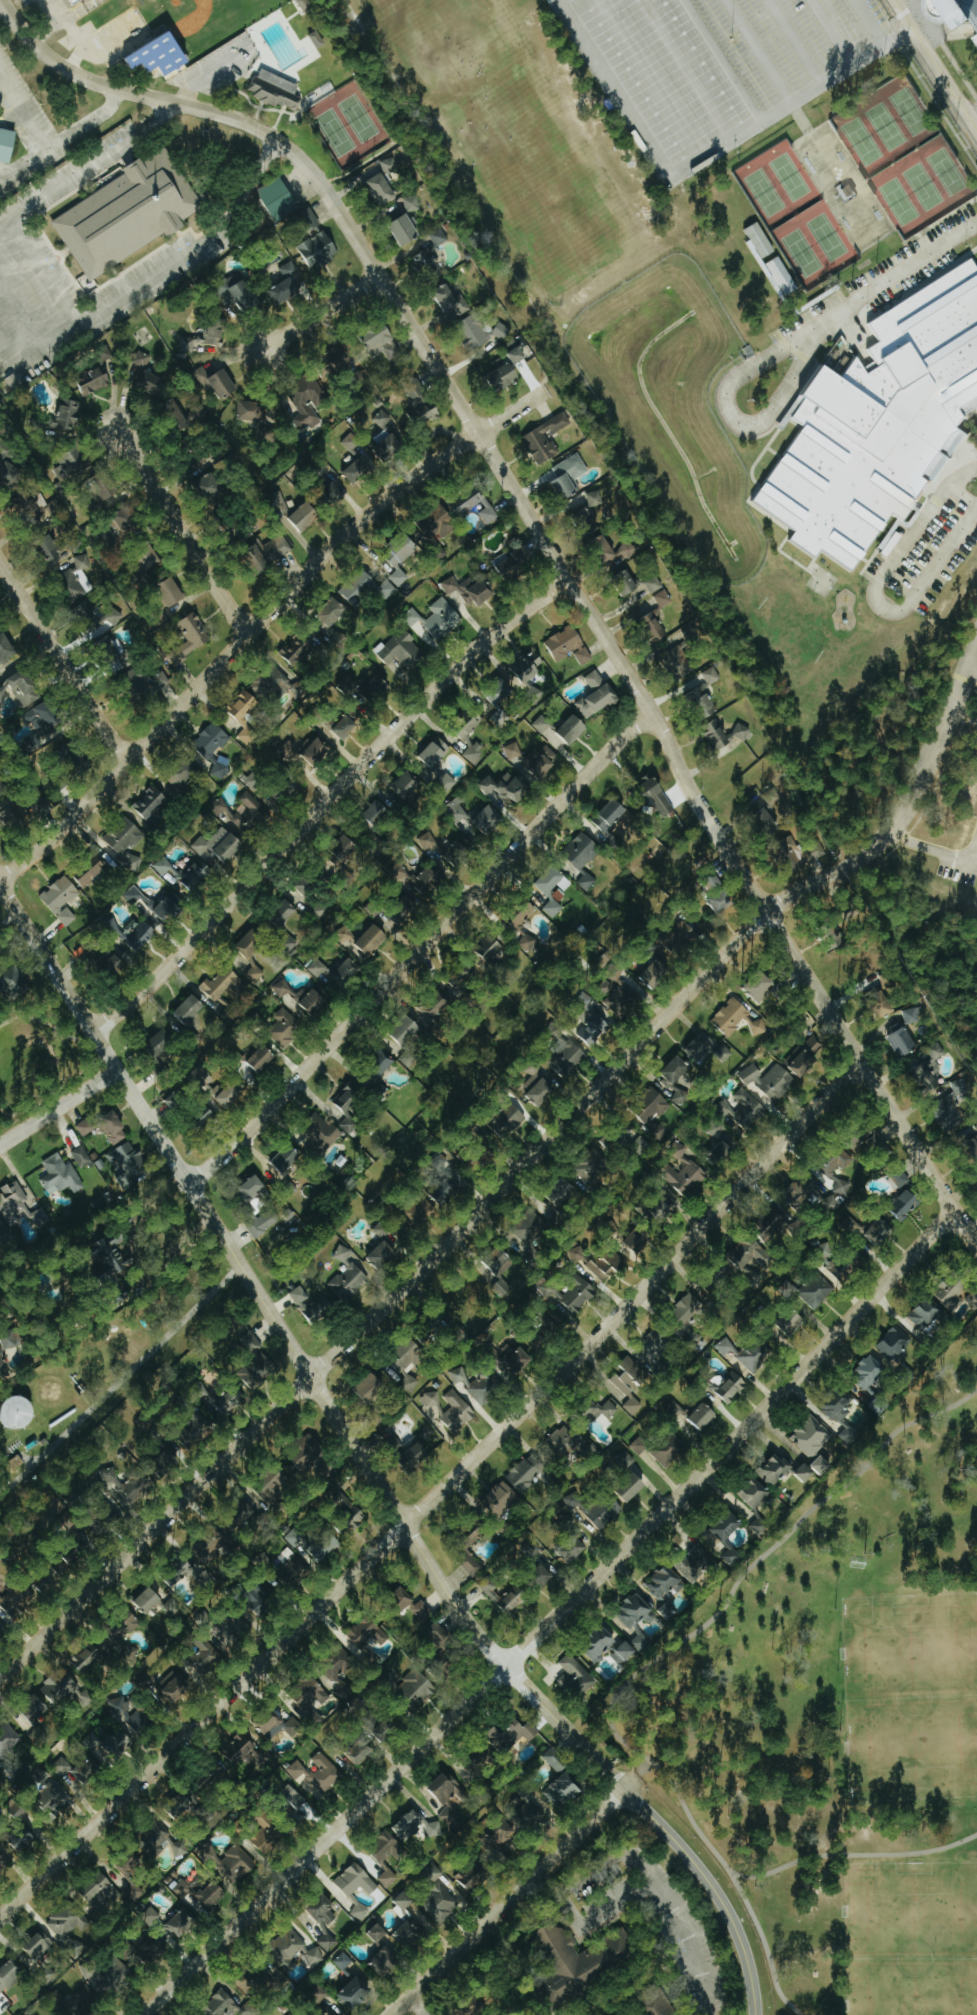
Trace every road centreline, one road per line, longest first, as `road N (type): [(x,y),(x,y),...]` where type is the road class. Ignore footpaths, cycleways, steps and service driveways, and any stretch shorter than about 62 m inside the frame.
road 1 (tertiary): [(755,2014),(747,1961),(715,1890),(451,1600),(0,886)]
road 2 (tertiary): [(765,913),(652,712),(310,168),(231,118),(75,72),(29,35),(5,0)]
road 3 (residential): [(143,2014),(675,1499),(954,1211)]
road 4 (tertiary): [(311,1376),(765,913),(889,833),(926,769),(976,645)]
road 5 (residential): [(0,879),(63,829),(354,524),(542,391)]
road 6 (residential): [(191,1185),(652,712)]
road 7 (residential): [(91,1029),(144,991),(470,654),(570,581)]
road 8 (residential): [(404,1526),(860,1060)]
road 9 (tertiary): [(0,1916),(404,1526)]
road 10 (residential): [(0,1677),(311,1376)]
road 11 (residential): [(976,1247),(765,913)]
road 12 (residential): [(390,2014),(624,1789)]
road 13 (residential): [(246,635),(118,431)]
road 14 (residential): [(124,763),(0,562)]
road 15 (tertiary): [(976,131),(894,0)]
road 16 (residential): [(261,350),(379,275)]
road 17 (residential): [(117,1069),(0,1144)]

